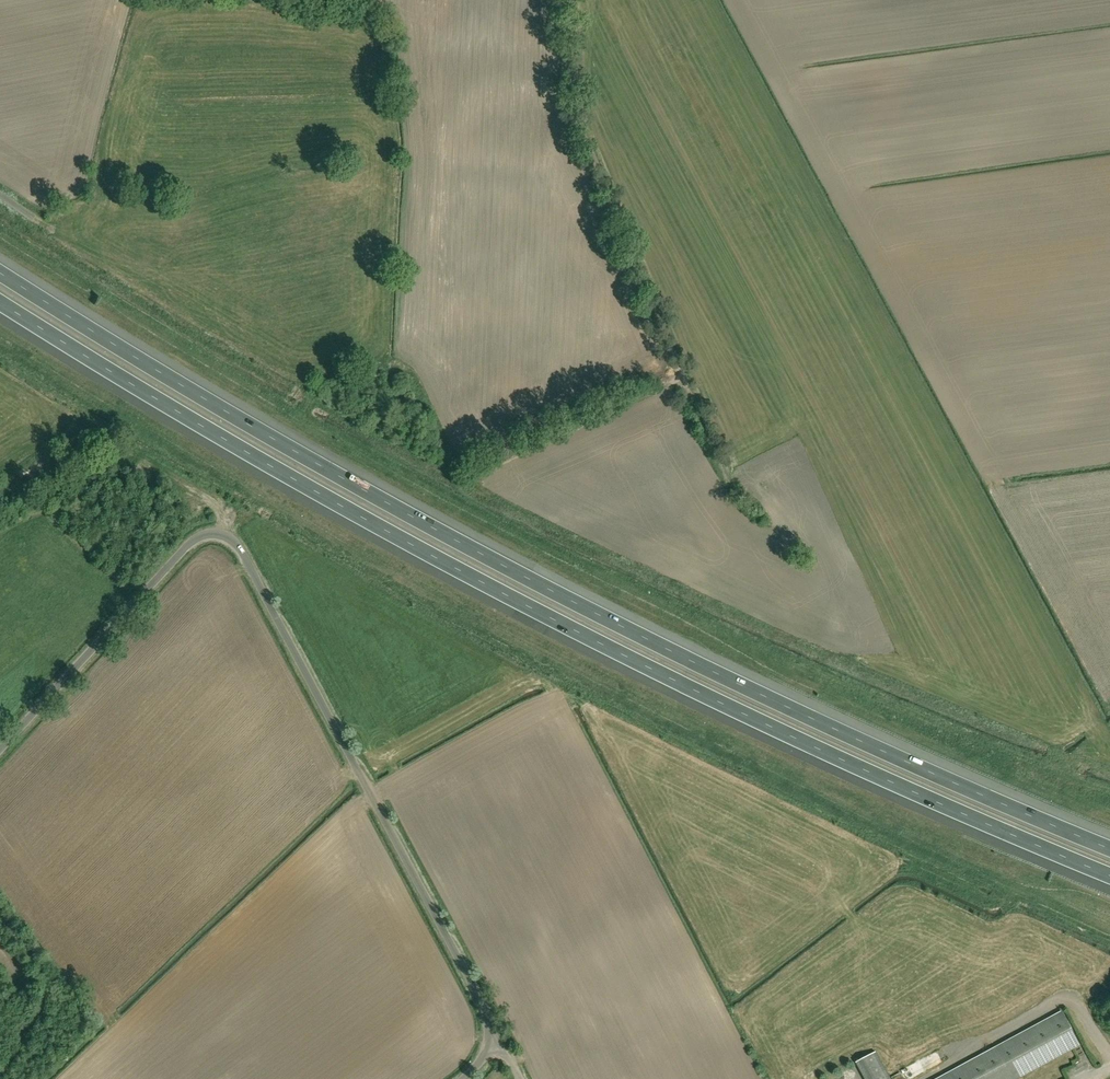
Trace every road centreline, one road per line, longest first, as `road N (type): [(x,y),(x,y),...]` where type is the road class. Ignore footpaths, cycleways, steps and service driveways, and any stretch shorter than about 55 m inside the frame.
road 1 (motorway): [(1109,848),(576,603),(199,398),(0,274)]
road 2 (motorway): [(0,304),(418,549),(698,693),(1109,876)]
road 3 (unclassified): [(0,750),(190,543),(210,535),(227,539),(484,1012),(490,1049)]
road 4 (track): [(681,378),(575,115),(571,0)]
road 5 (track): [(727,485),(681,378),(654,389)]

